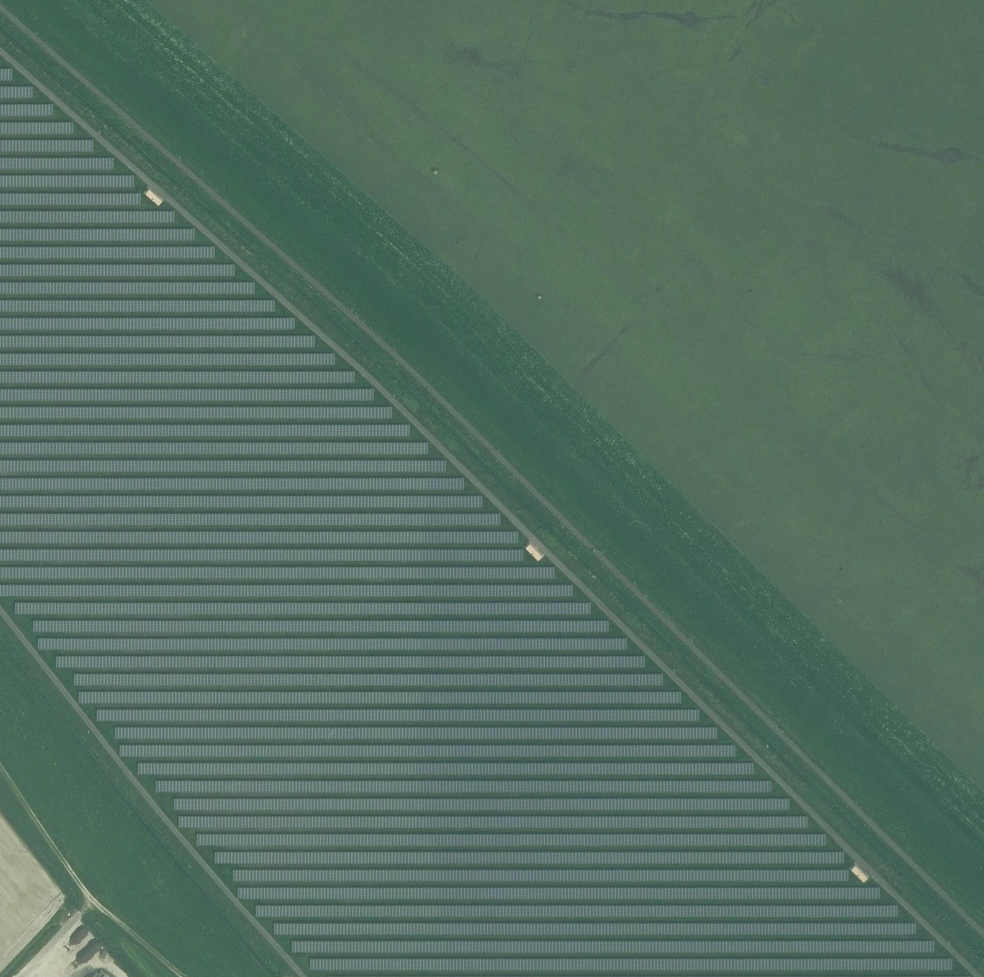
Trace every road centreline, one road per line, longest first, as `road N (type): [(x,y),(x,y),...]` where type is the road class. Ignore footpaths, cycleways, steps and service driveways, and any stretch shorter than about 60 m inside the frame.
road 1 (track): [(58,0),(351,252),(983,872)]
road 2 (track): [(79,914),(87,906),(83,889),(0,765)]
road 3 (track): [(184,976),(87,906)]

